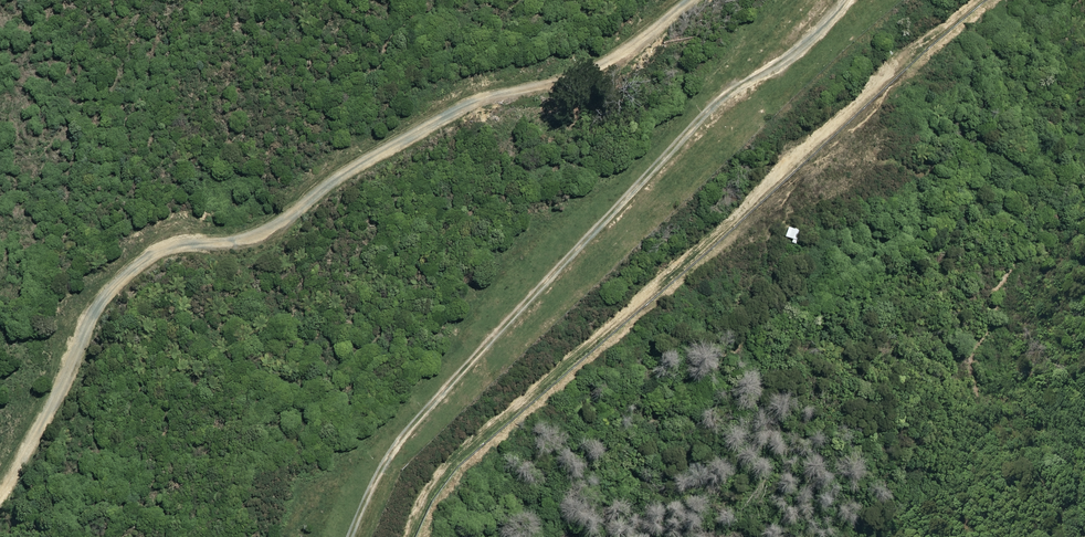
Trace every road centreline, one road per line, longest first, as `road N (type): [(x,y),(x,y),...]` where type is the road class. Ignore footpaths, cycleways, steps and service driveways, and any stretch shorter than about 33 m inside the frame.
road 1 (track): [(0,492),(97,308),(144,258),(174,245),(263,233),(387,148),(464,106),(592,70),(690,0)]
road 2 (track): [(974,0),(460,453),(433,482),(407,536)]
road 3 (track): [(848,0),(783,62),(729,91),(421,414),(387,458),(352,536)]

